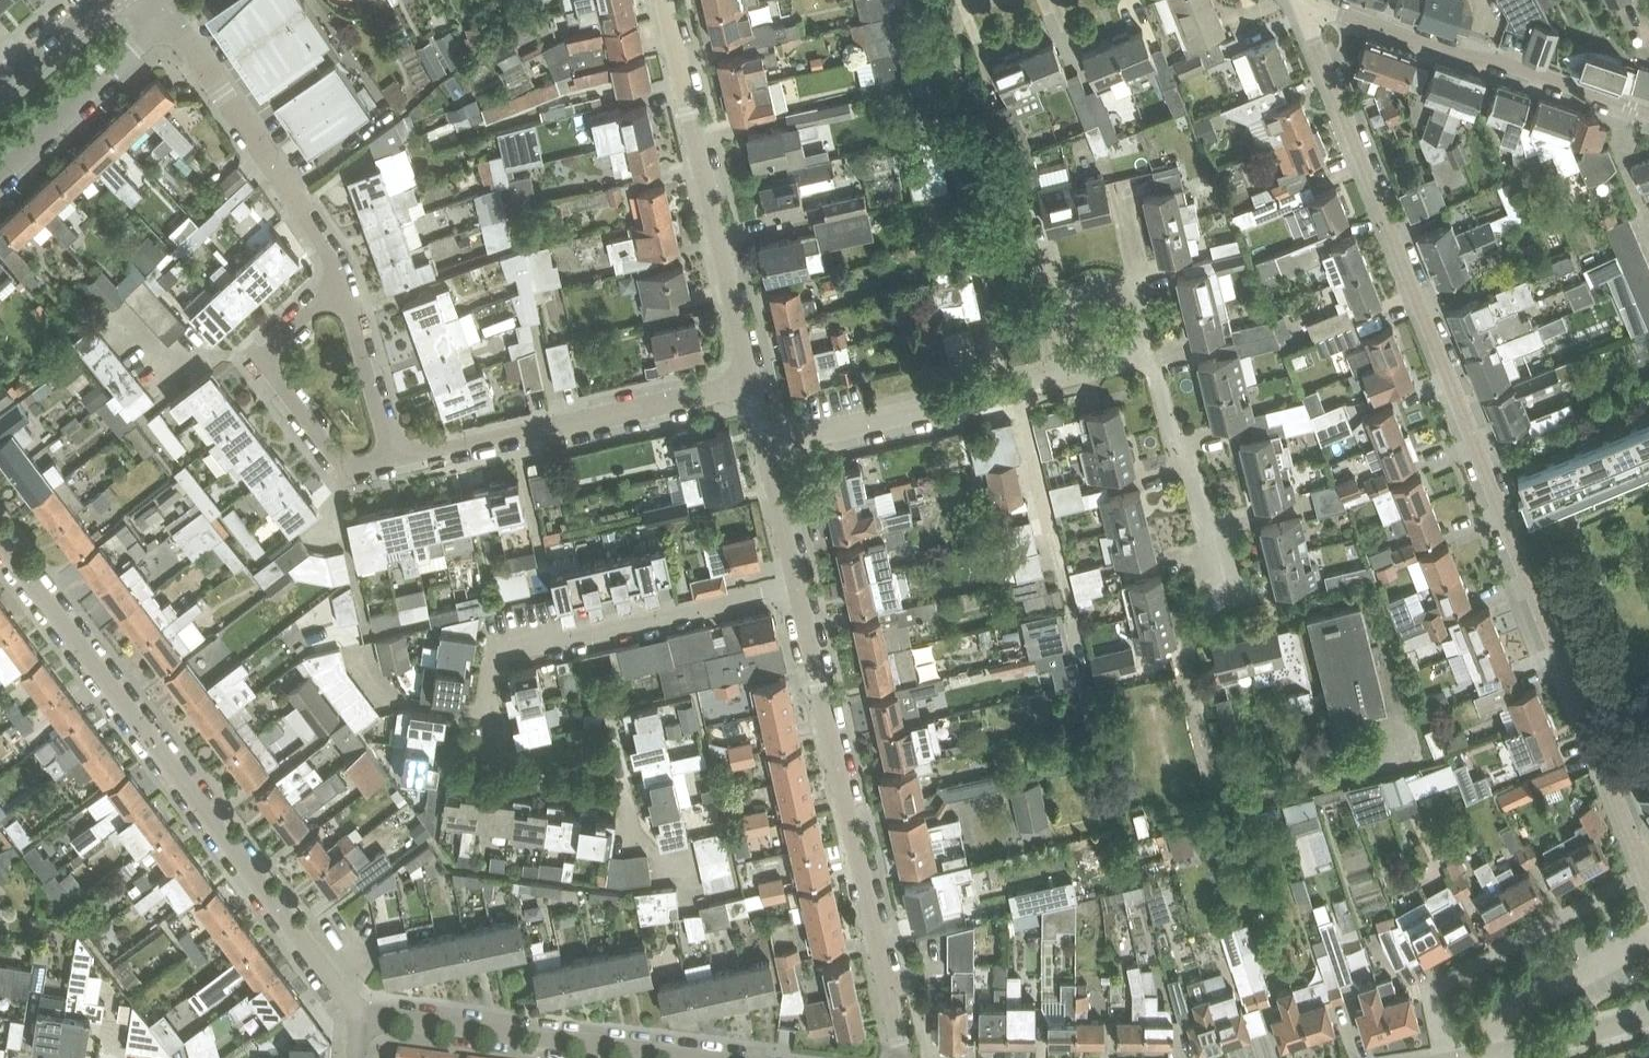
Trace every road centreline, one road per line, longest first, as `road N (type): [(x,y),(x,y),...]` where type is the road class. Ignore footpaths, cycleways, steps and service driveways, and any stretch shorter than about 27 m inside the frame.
road 1 (residential): [(1301,0),(1618,803)]
road 2 (residential): [(695,898),(689,871),(636,841),(625,796),(517,780),(503,768),(490,709),(491,668),(506,652),(797,587)]
road 3 (residential): [(358,1013),(0,539)]
road 4 (unclassified): [(797,587),(902,1057)]
road 5 (unclassified): [(664,0),(751,383)]
road 6 (unclassified): [(751,383),(395,458)]
road 7 (residential): [(1648,112),(1302,0)]
road 8 (unclassified): [(358,1013),(698,1057)]
road 9 (unclassified): [(342,285),(325,242),(166,17)]
road 10 (residential): [(1072,370),(765,446)]
road 11 (residential): [(1445,1057),(1432,988),(1648,871)]
road 12 (residential): [(342,285),(258,357),(346,469),(395,458)]
road 13 (residential): [(1222,591),(1192,476),(1171,435),(1156,372),(1140,354)]
road 14 (unclassified): [(0,175),(166,17)]
road 15 (unclassified): [(1470,1057),(1648,1015)]
road 16 (residential): [(395,458),(342,285)]
road 17 (residential): [(1131,288),(1095,276),(1061,293),(1049,334),(1072,370)]
road 18 (unclassified): [(765,446),(797,587)]
road 19 (tertiary): [(0,87),(107,0)]

